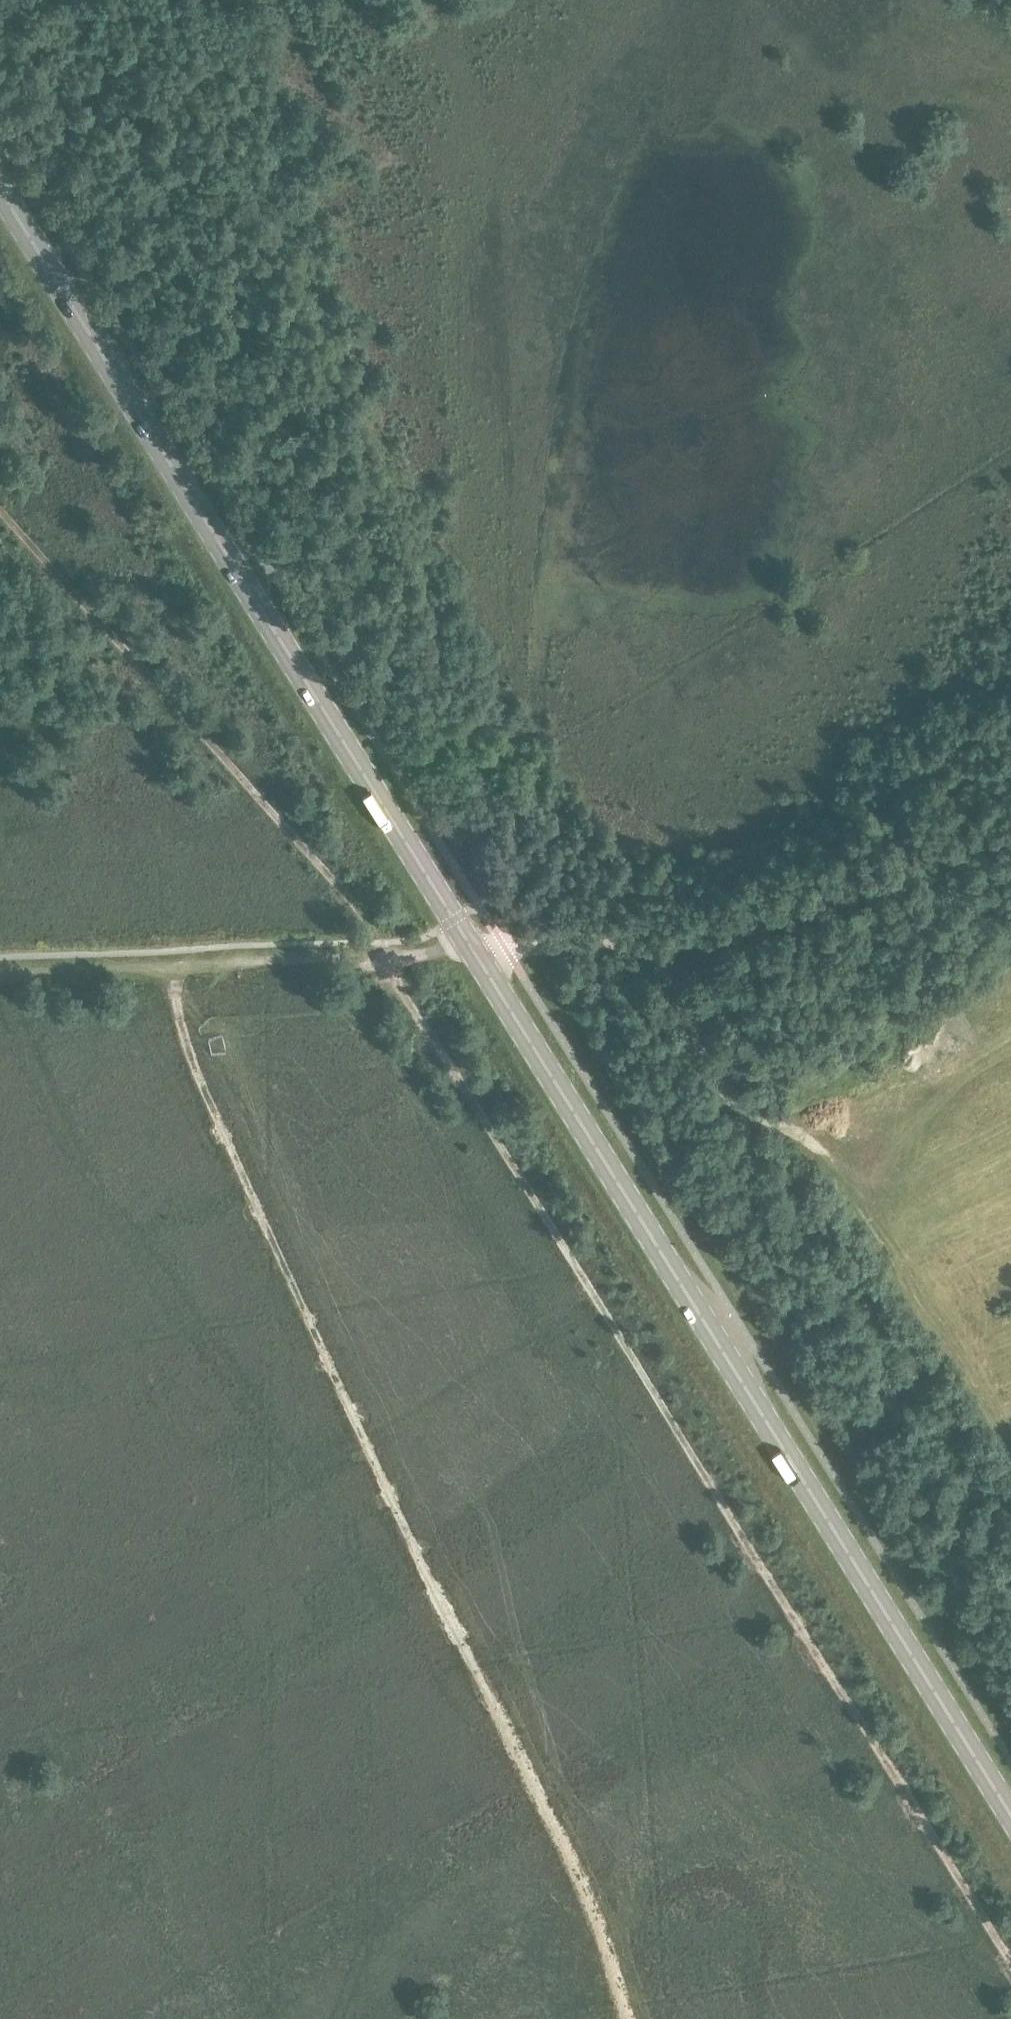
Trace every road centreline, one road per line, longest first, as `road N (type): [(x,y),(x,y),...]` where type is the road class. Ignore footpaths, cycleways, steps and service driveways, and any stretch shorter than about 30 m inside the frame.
road 1 (track): [(1010,1966),(383,958)]
road 2 (track): [(629,2018),(553,1825),(349,1416),(210,1102),(180,1021),(177,965)]
road 3 (primary): [(1010,1821),(480,965)]
road 4 (primary): [(480,965),(0,193)]
road 5 (track): [(387,945),(0,513)]
road 6 (track): [(509,952),(655,946),(757,925),(1010,823)]
road 7 (track): [(177,965),(383,958)]
road 8 (track): [(0,973),(177,965)]

